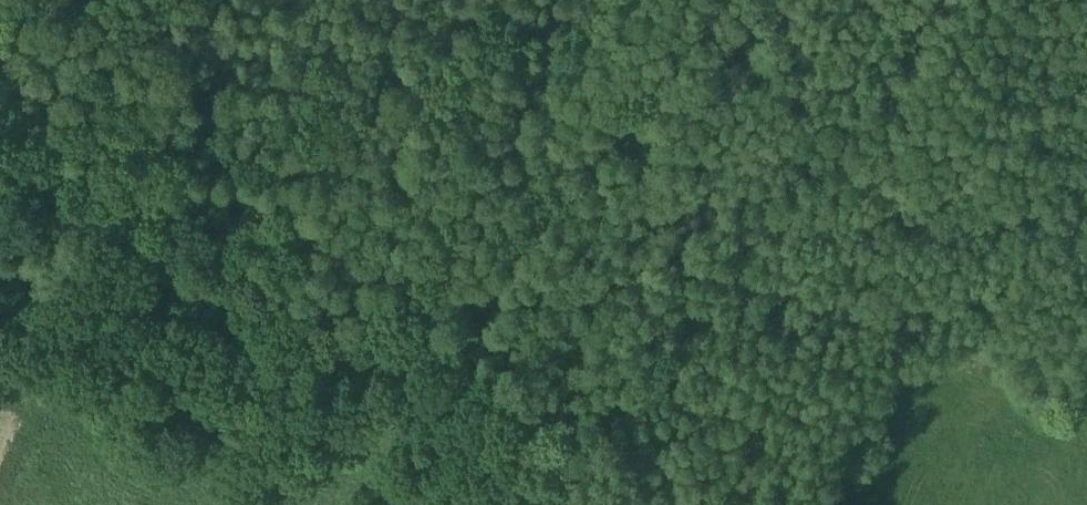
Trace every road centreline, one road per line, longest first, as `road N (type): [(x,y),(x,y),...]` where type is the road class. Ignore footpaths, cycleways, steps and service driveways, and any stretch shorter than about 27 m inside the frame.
road 1 (track): [(499,504),(419,448),(313,390),(164,333),(0,312)]

